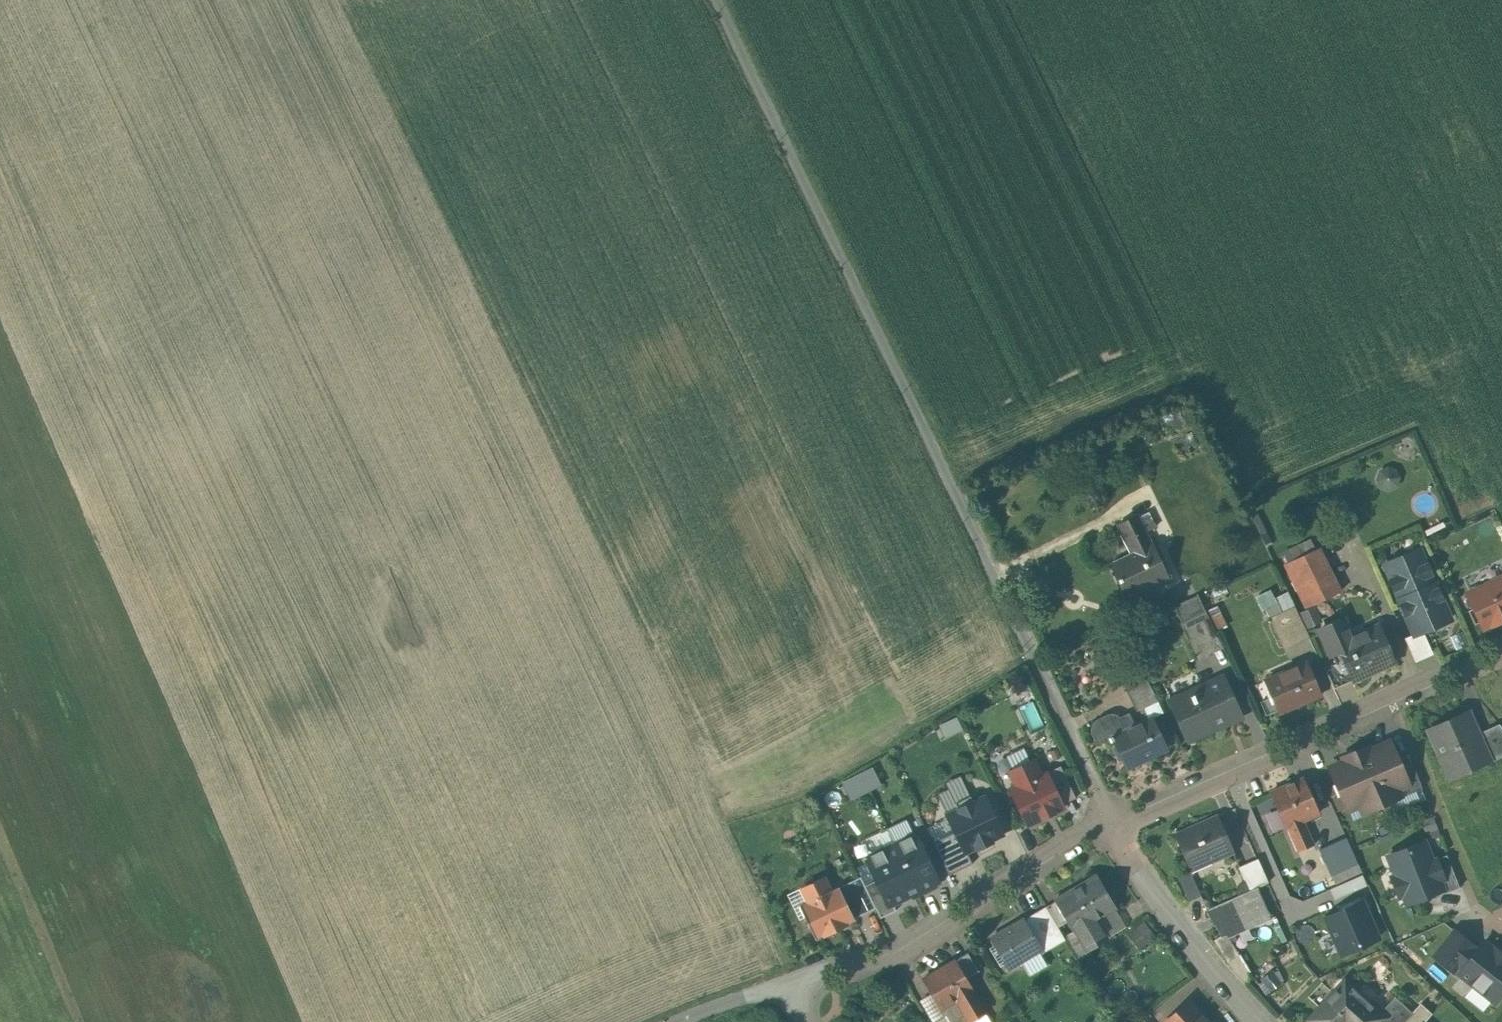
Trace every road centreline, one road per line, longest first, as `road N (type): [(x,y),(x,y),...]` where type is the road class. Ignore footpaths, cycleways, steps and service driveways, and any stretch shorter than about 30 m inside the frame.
road 1 (unclassified): [(714,0),(978,540)]
road 2 (residential): [(1501,647),(1111,821)]
road 3 (residential): [(1111,821),(895,951),(832,967)]
road 4 (residential): [(978,540),(1111,821)]
road 5 (residential): [(1157,899),(1258,1021)]
road 6 (residential): [(675,1021),(788,980)]

